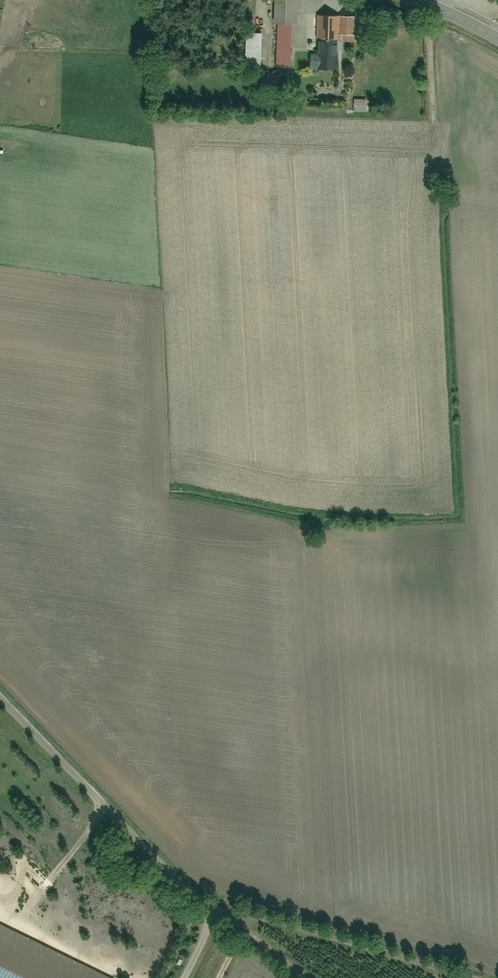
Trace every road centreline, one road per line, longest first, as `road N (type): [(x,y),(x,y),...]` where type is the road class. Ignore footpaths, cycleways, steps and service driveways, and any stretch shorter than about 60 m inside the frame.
road 1 (residential): [(303,977),(214,910),(0,696)]
road 2 (track): [(214,910),(464,977)]
road 3 (track): [(108,807),(14,924)]

